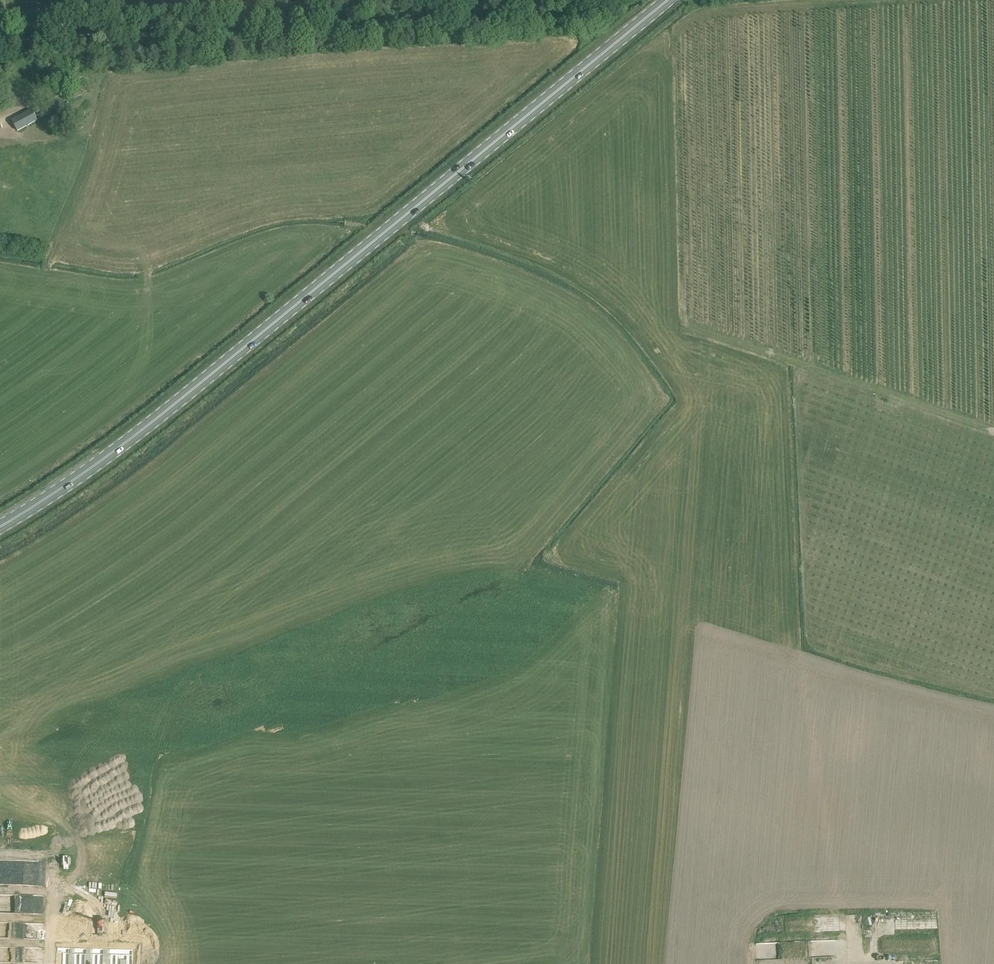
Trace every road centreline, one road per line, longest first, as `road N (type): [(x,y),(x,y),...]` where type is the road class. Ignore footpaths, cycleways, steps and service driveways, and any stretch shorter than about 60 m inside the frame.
road 1 (primary): [(667,0),(136,436),(0,526)]
road 2 (track): [(993,434),(793,362)]

